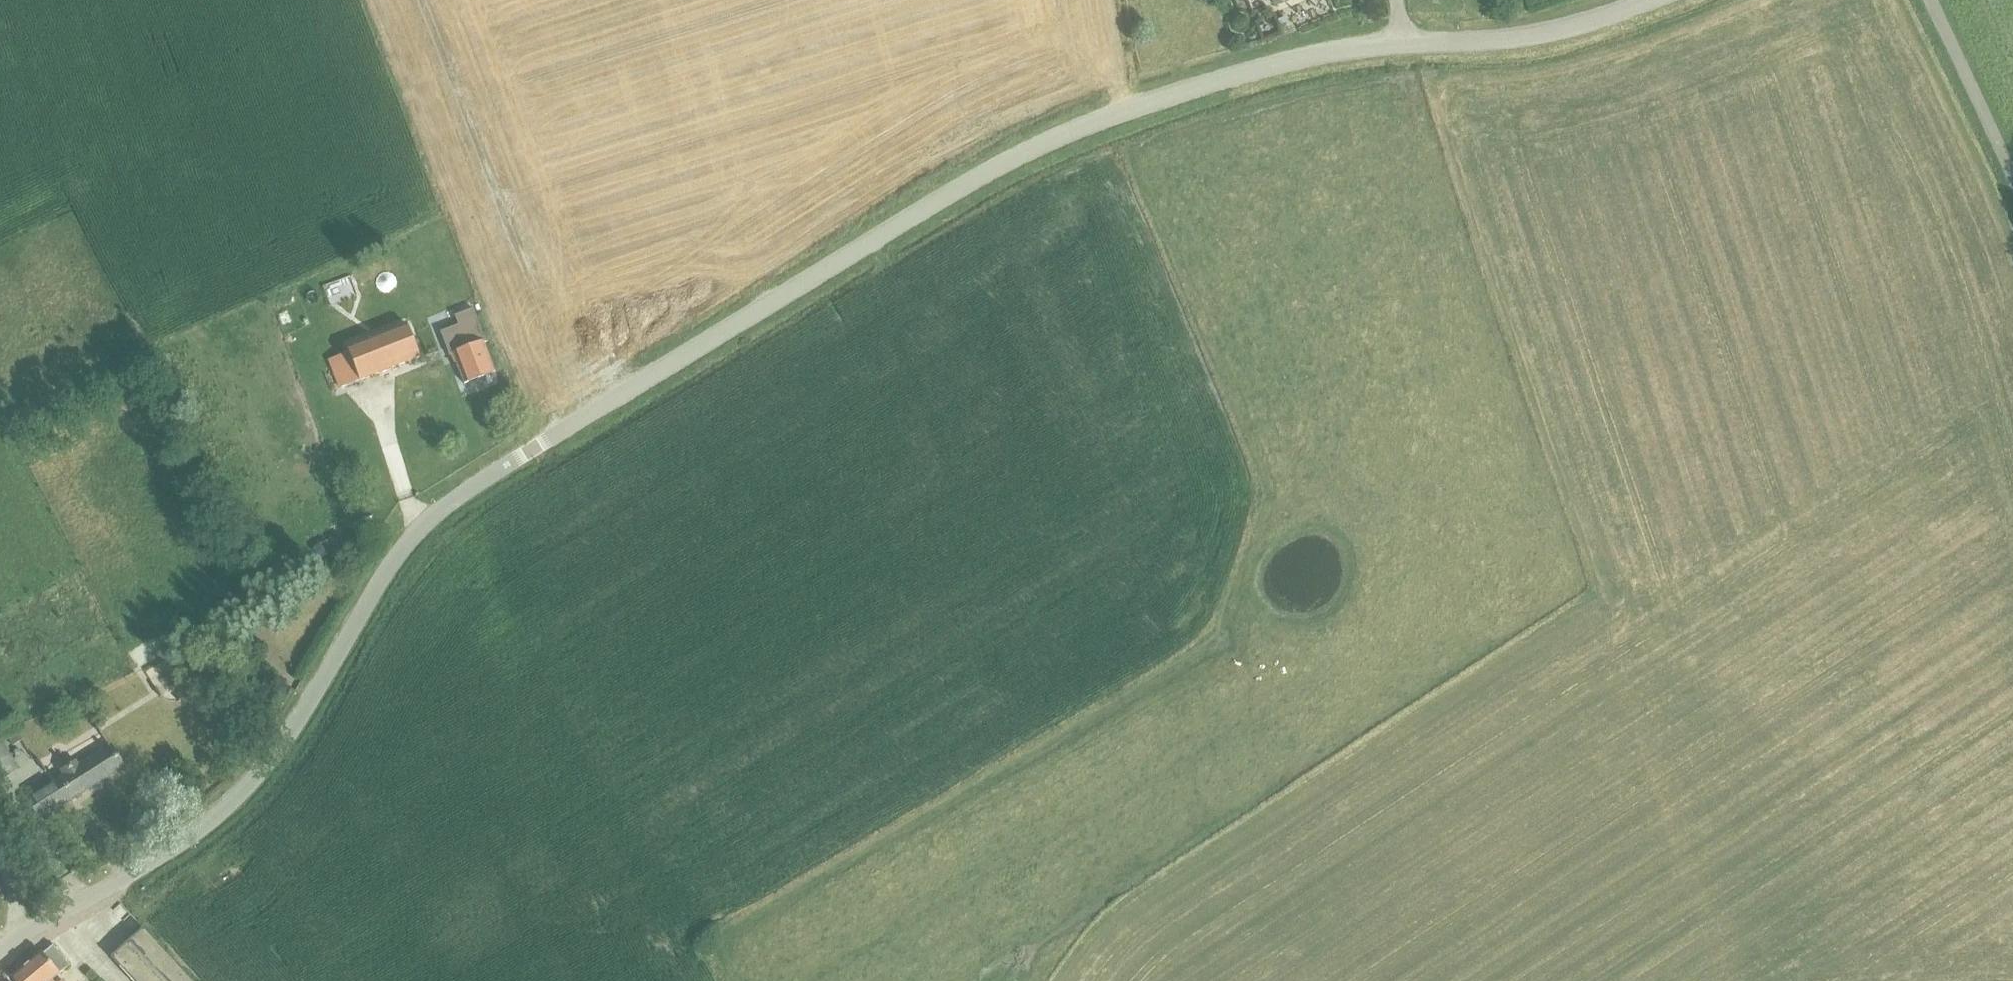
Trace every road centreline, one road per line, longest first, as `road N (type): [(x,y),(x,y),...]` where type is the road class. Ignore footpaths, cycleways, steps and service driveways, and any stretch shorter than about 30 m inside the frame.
road 1 (tertiary): [(0,952),(133,878),(230,808),(321,697),(415,531),(937,207),(1033,154),(1219,87),(1400,44),(1521,42),(1657,0)]
road 2 (unclassified): [(2012,179),(1930,0)]

